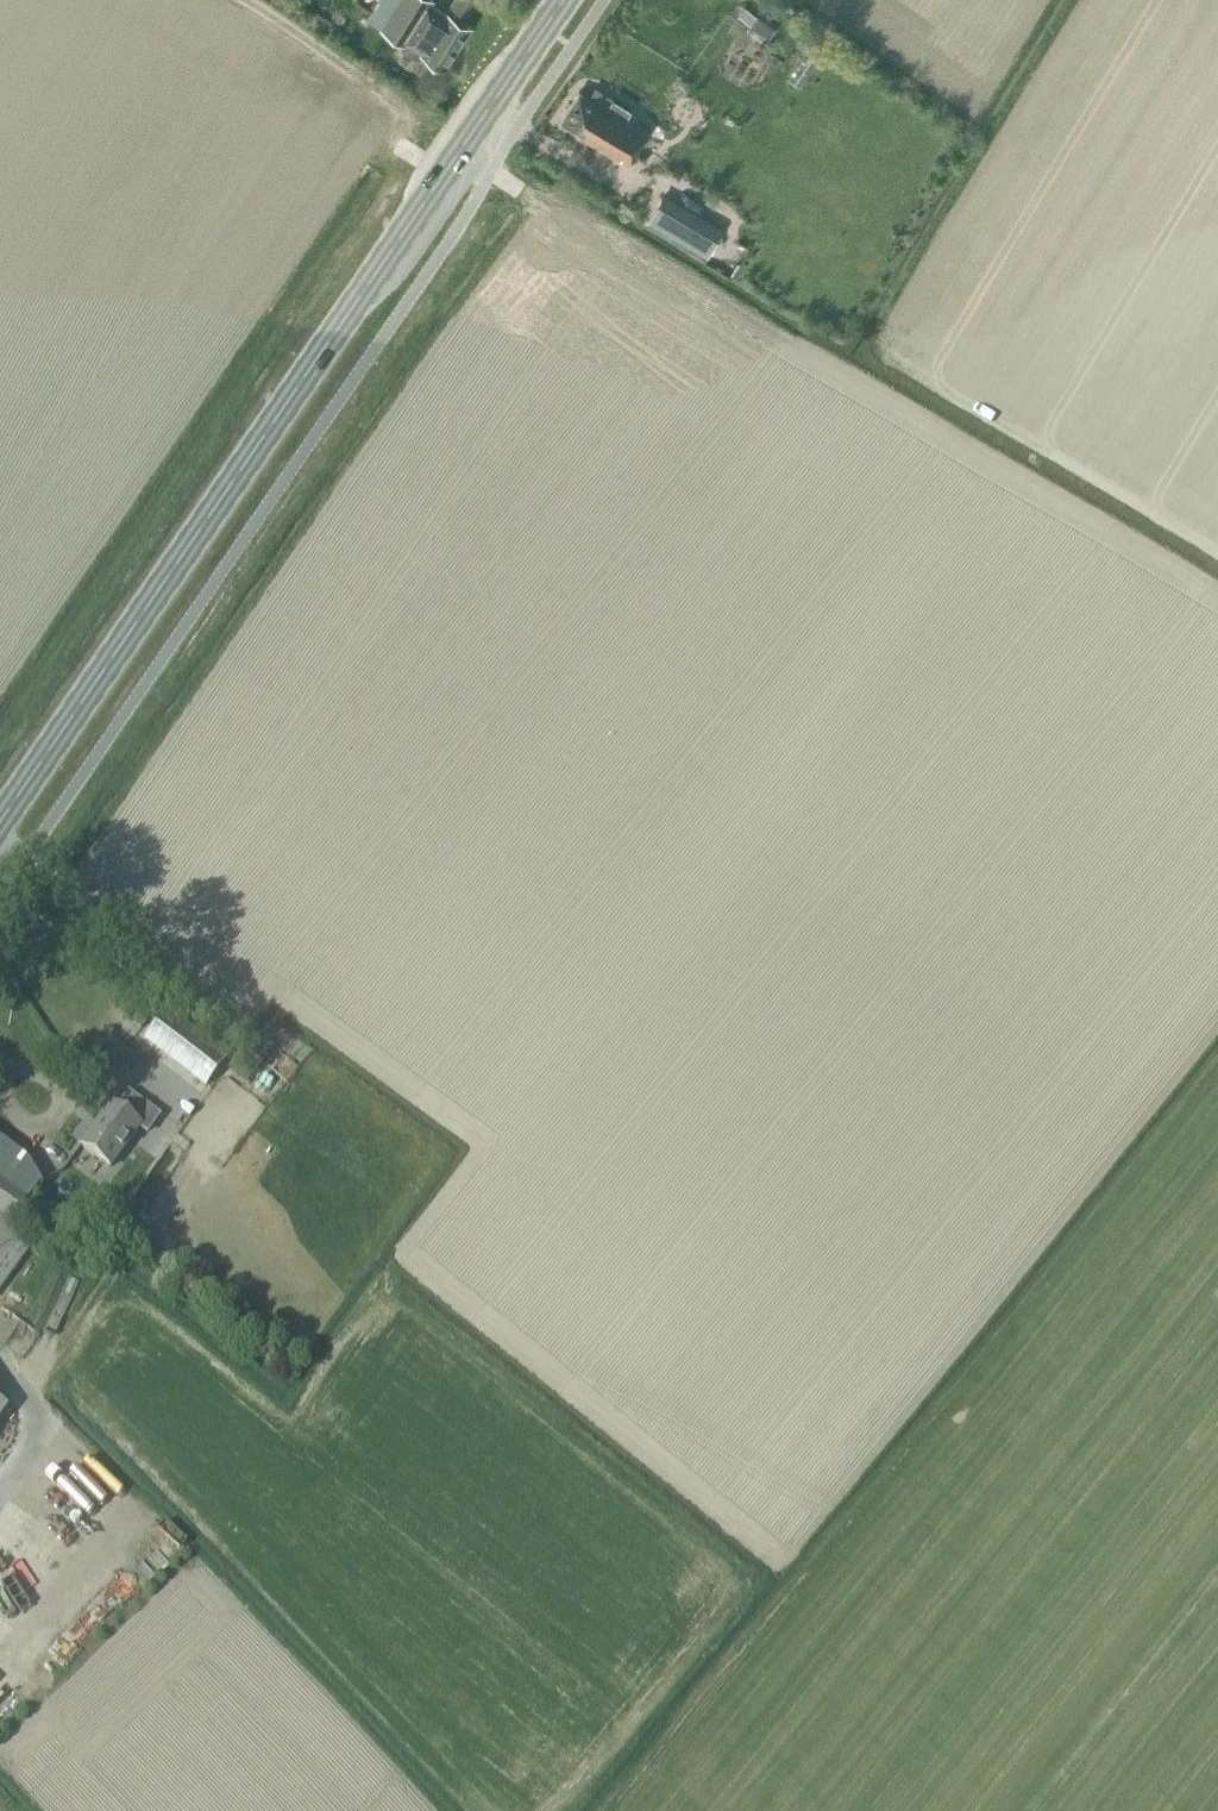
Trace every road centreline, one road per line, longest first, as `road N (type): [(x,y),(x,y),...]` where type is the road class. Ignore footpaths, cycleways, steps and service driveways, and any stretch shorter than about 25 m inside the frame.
road 1 (primary): [(0,821),(562,0)]

